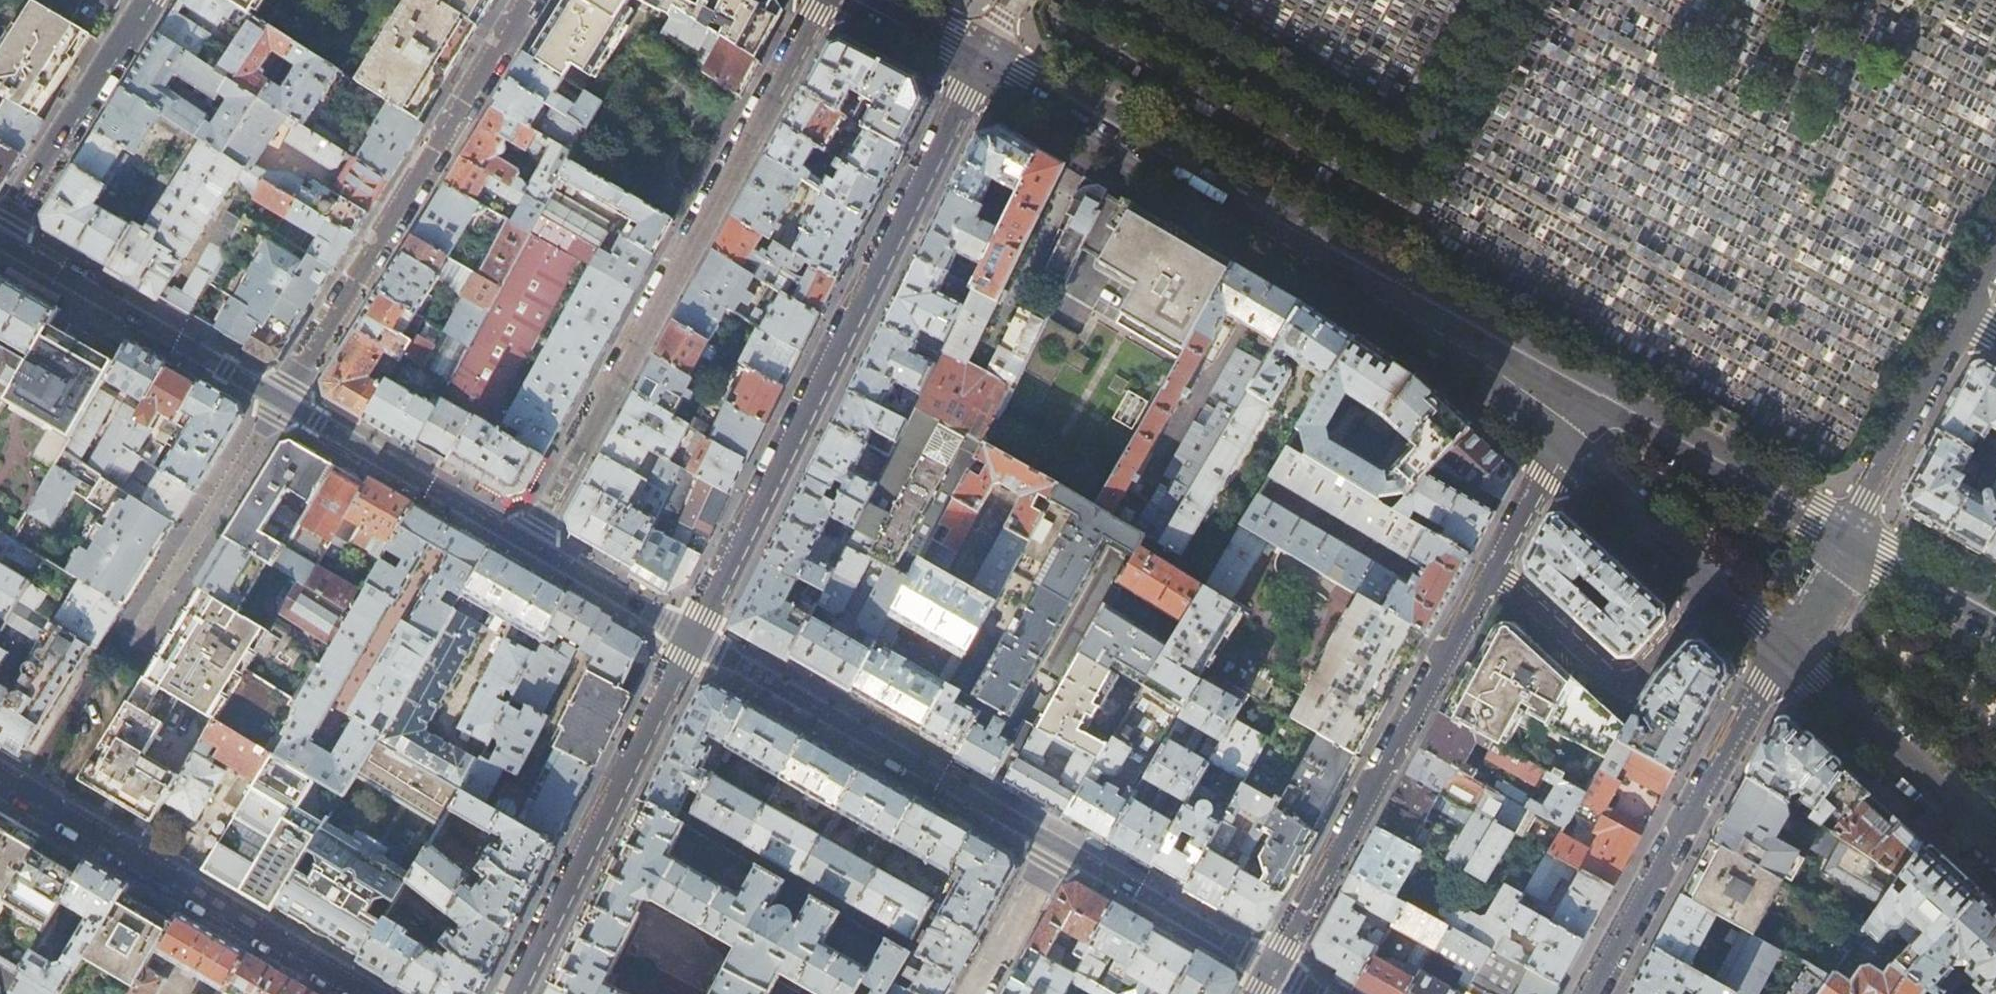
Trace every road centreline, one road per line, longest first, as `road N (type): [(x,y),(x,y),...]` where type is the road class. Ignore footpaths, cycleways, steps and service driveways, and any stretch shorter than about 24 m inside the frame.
road 1 (residential): [(980,63),(695,636)]
road 2 (residential): [(826,0),(528,543)]
road 3 (secondary): [(1436,318),(980,63)]
road 4 (residential): [(280,398),(526,0)]
road 5 (residential): [(1493,569),(1273,968)]
road 6 (residential): [(371,993),(0,777)]
road 7 (residential): [(695,636),(1060,846)]
road 8 (residential): [(695,636),(513,993)]
road 9 (residential): [(1593,993),(1786,647)]
road 10 (residential): [(0,239),(280,398)]
road 11 (residential): [(1493,569),(1624,682),(1717,584)]
road 12 (secondary): [(1844,546),(1587,401)]
road 13 (residential): [(280,398),(528,543)]
road 14 (secondary): [(1786,647),(1995,844)]
road 15 (residential): [(150,0),(0,234)]
road 16 (residential): [(143,624),(280,398)]
road 17 (residential): [(1844,546),(1966,319)]
road 18 (residential): [(1060,846),(1273,968)]
road 19 (secondary): [(1565,440),(1717,584)]
road 20 (residential): [(528,543),(695,636)]
road 21 (secondary): [(1436,318),(1565,440)]
road 22 (secondary): [(1587,401),(1436,318)]
road 23 (secondary): [(1995,629),(1844,546)]
road 24 (residential): [(977,993),(1060,846)]
road 25 (residential): [(1565,440),(1493,569)]
road 26 (secondary): [(980,63),(855,0)]

